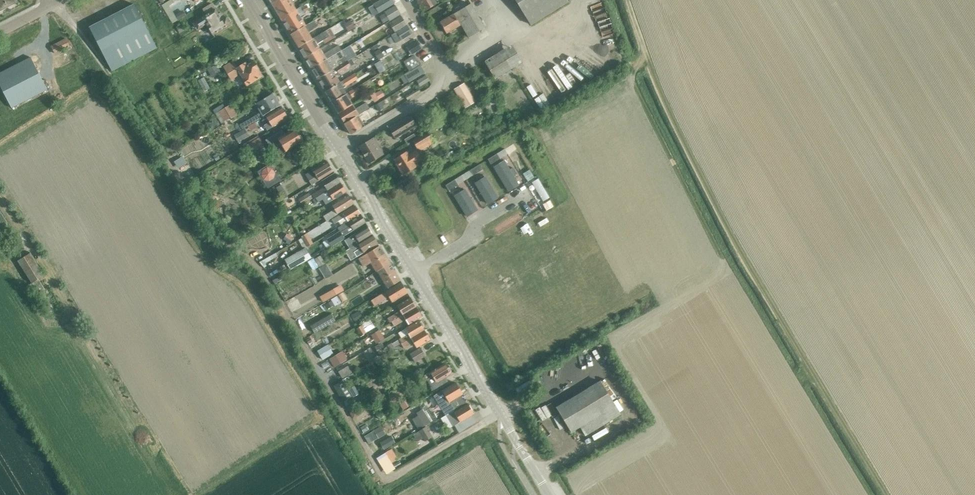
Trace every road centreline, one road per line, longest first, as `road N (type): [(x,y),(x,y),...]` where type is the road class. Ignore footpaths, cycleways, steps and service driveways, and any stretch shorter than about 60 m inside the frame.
road 1 (tertiary): [(549,494),(414,270)]
road 2 (residential): [(340,150),(433,94),(437,54),(405,0)]
road 3 (tertiary): [(340,150),(248,0)]
road 4 (tertiary): [(414,270),(340,150)]
road 5 (residential): [(414,270),(525,193)]

